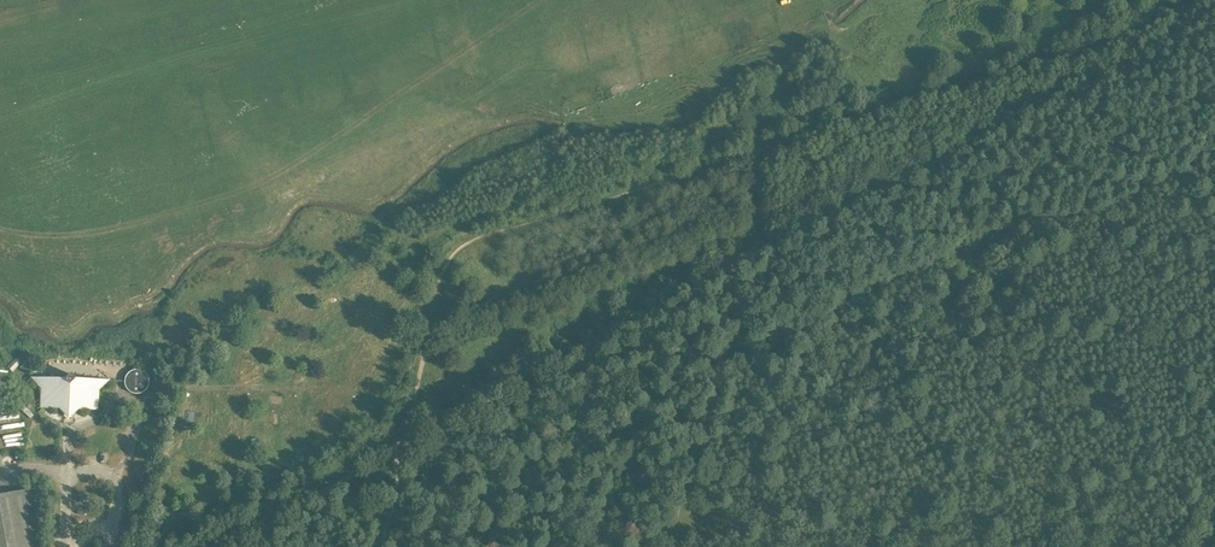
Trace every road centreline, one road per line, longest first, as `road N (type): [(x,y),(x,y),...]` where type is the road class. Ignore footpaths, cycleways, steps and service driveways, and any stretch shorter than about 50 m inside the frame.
road 1 (track): [(768,149),(462,246),(443,259),(399,452)]
road 2 (track): [(1214,13),(768,149)]
road 3 (track): [(825,231),(1214,16)]
road 4 (track): [(750,263),(399,452)]
road 5 (track): [(726,341),(667,546)]
road 6 (track): [(399,452),(237,546)]
road 7 (track): [(883,288),(774,340),(726,341)]

